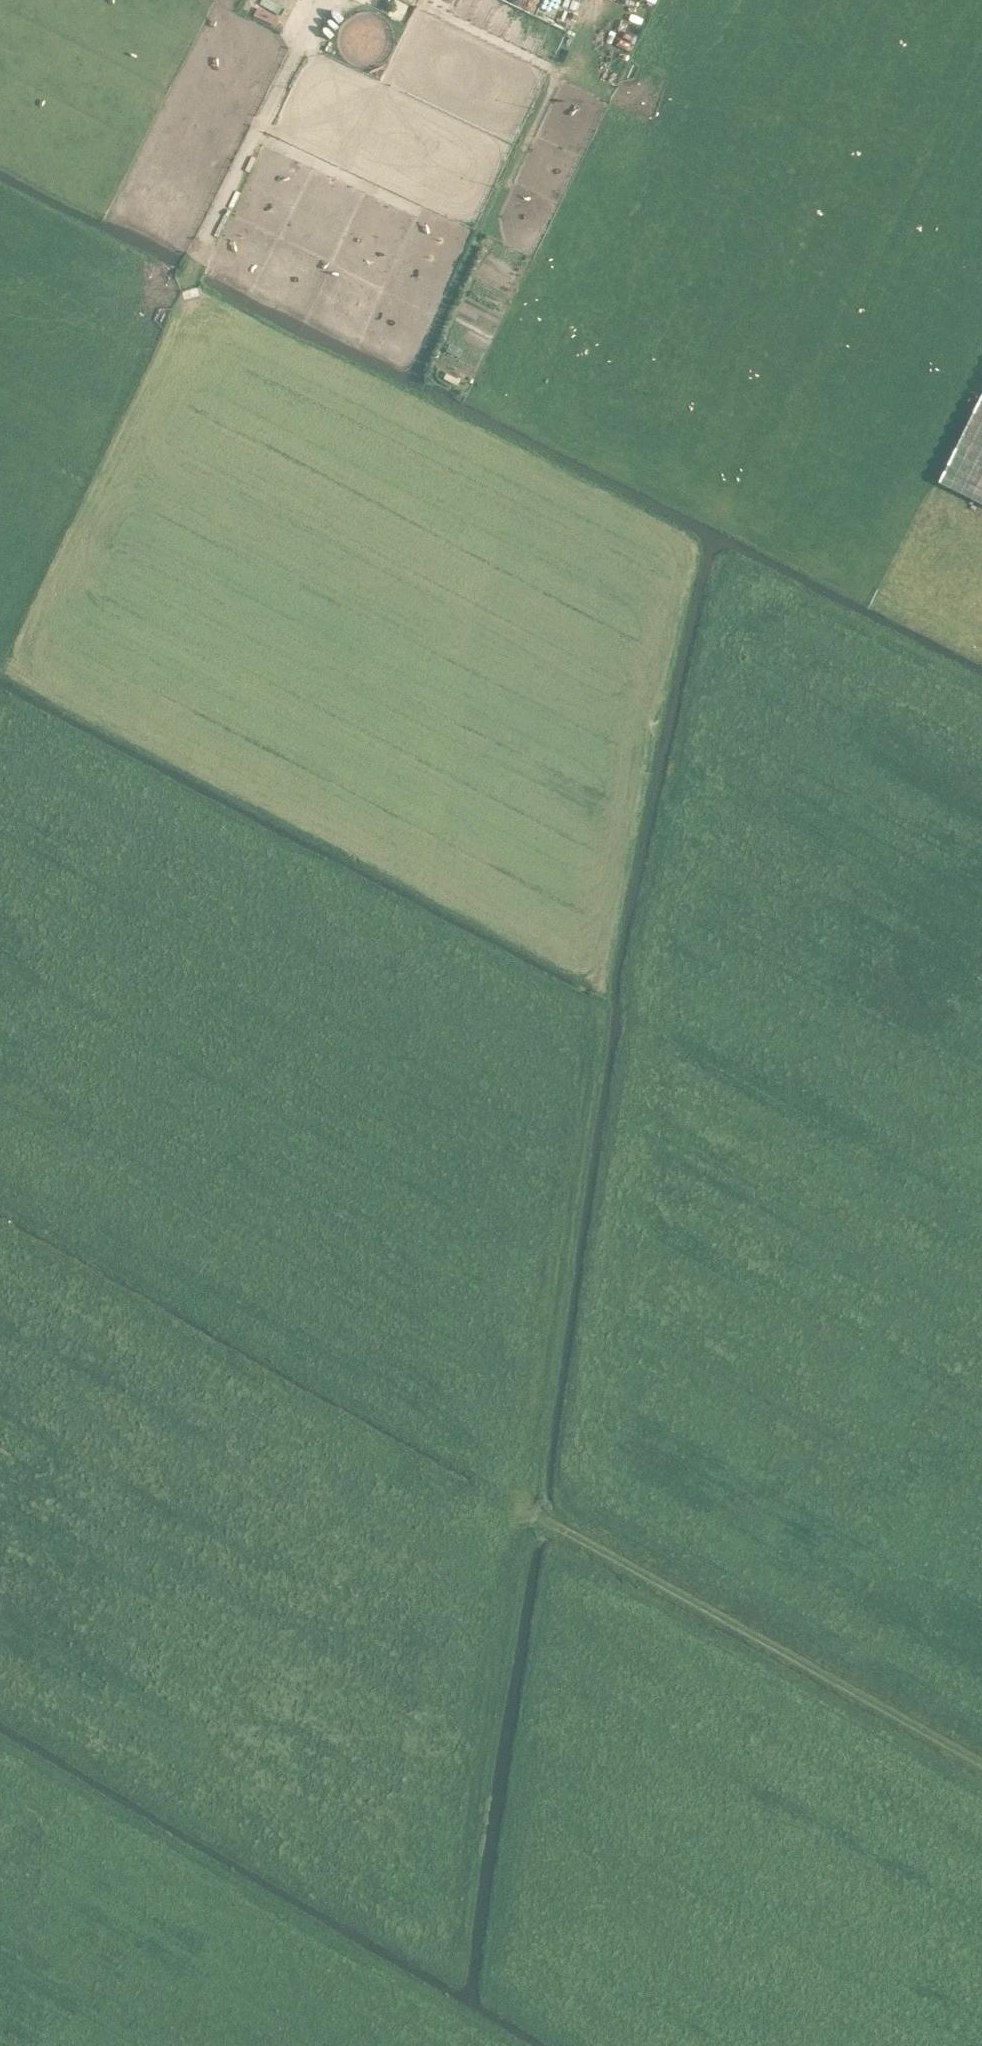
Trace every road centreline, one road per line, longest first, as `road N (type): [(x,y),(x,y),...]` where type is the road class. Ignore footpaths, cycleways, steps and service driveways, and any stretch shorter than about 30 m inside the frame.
road 1 (track): [(545,1519),(981,1766)]

